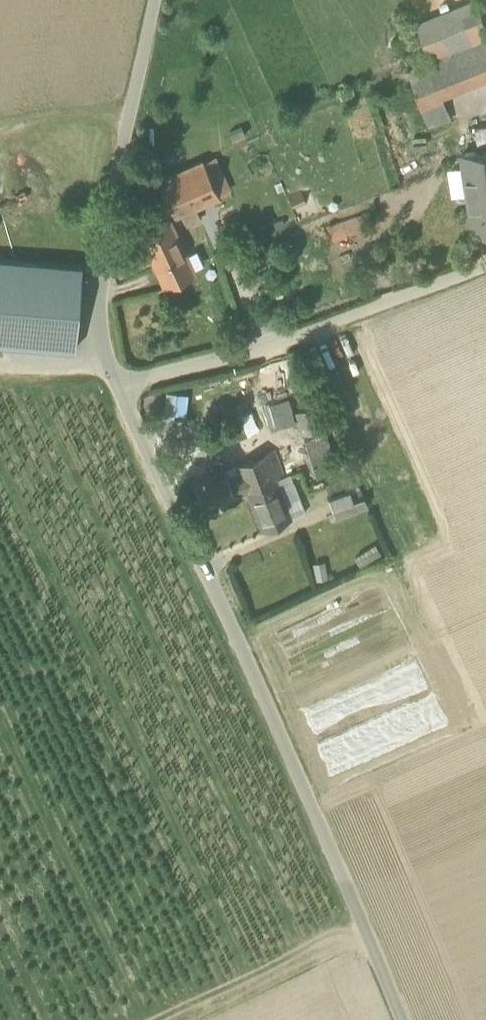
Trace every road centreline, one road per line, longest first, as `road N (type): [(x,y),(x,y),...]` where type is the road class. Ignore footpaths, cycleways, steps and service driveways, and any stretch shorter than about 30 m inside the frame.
road 1 (track): [(118,385),(213,581),(403,1019)]
road 2 (unclassified): [(485,263),(252,352),(118,385)]
road 3 (unclassified): [(155,0),(110,200),(100,307),(107,364)]

